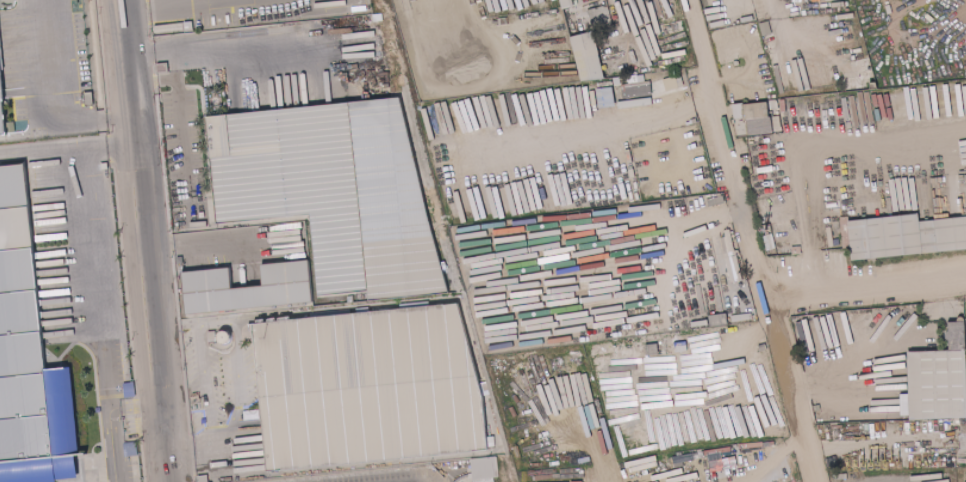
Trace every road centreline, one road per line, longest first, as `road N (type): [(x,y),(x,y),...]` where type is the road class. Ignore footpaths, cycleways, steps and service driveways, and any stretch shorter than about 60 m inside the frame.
road 1 (secondary): [(179,481),(126,0)]
road 2 (secondary): [(102,0),(150,481)]

